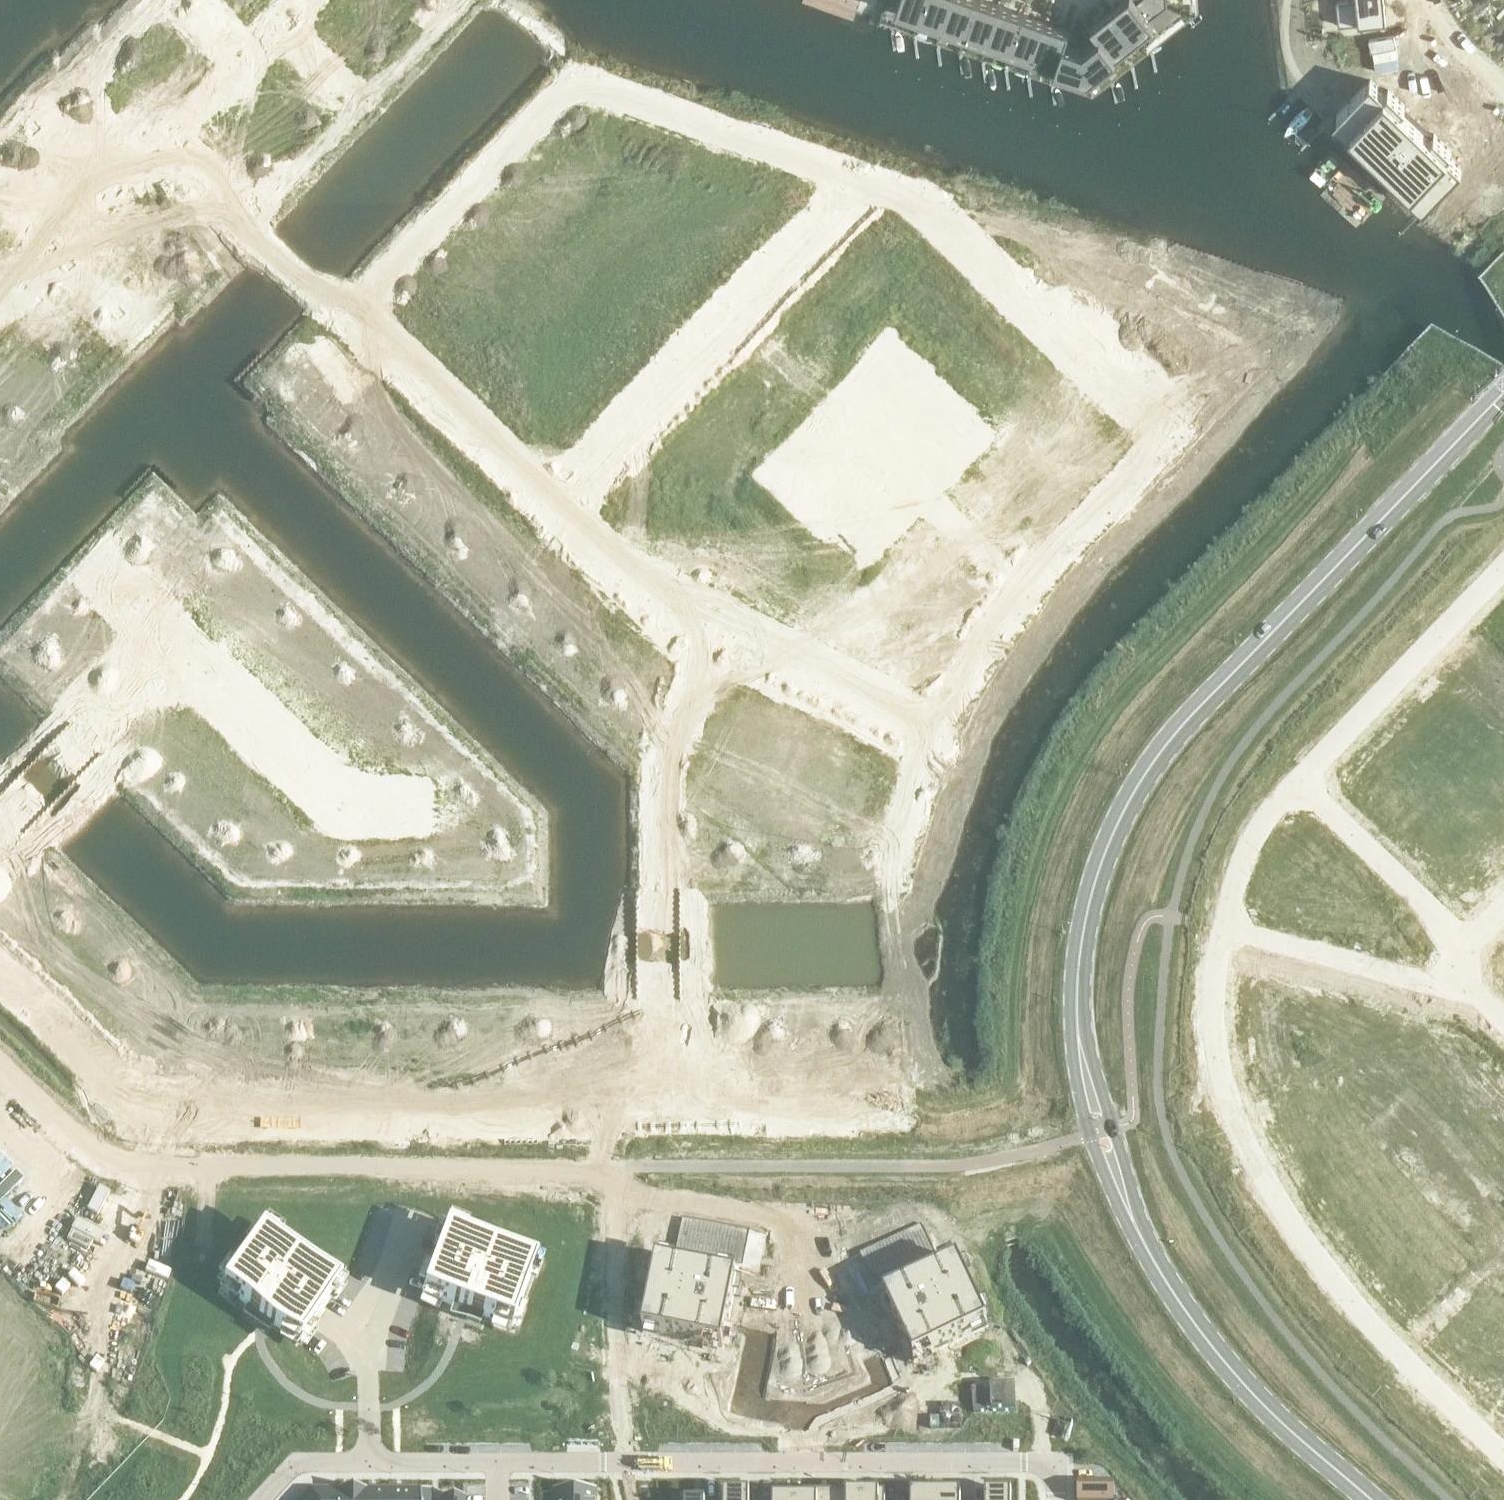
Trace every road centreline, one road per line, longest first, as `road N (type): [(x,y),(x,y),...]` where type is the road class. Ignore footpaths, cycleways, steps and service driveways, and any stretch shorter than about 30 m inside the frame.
road 1 (residential): [(555,515),(356,307),(575,78),(867,179)]
road 2 (secondary): [(1503,393),(1187,720),(1137,784),(1087,918),(1077,1016),(1081,1070)]
road 3 (residential): [(263,1499),(297,1464),(1061,1466)]
road 4 (residential): [(867,179),(916,195),(1174,444),(1030,586),(944,724)]
road 5 (residential): [(611,1119),(146,1118),(0,983)]
road 6 (residential): [(612,1167),(101,1160),(0,1063)]
road 7 (residential): [(1220,931),(1204,998),(1213,1097),(1246,1161),(1369,1328),(1503,1455)]
road 8 (residential): [(652,1122),(662,763),(728,628)]
road 9 (residential): [(867,179),(555,515)]
road 10 (secondary): [(1118,1186),(1194,1323),(1367,1499)]
road 11 (residential): [(184,649),(345,805),(422,805)]
road 12 (residential): [(1298,782),(1503,565)]
road 13 (residential): [(612,1167),(619,1433)]
road 14 (residential): [(0,821),(184,649)]
road 15 (residential): [(903,1116),(652,1122)]
road 16 (residential): [(1454,992),(1220,931)]
road 17 (residential): [(1298,782),(1471,950)]
road 18 (residential): [(944,724),(728,628)]
road 19 (residential): [(728,628),(596,556),(555,515)]
road 20 (residential): [(1220,931),(1249,845),(1298,782)]
road 21 (residential): [(944,724),(889,882)]
road 22 (secondary): [(1118,1186),(1118,1145),(1081,1070)]
road 23 (secondary): [(1081,1070),(1089,1135),(1118,1186)]

